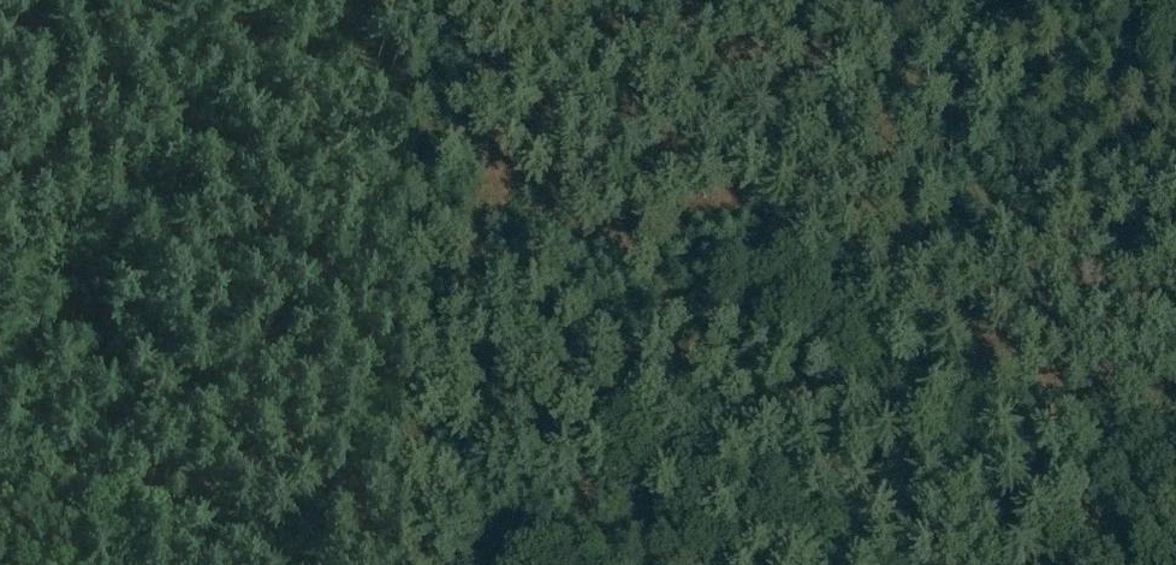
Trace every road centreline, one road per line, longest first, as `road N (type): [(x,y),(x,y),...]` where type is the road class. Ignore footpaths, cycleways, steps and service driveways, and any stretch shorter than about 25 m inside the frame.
road 1 (track): [(1097,564),(1175,436)]

